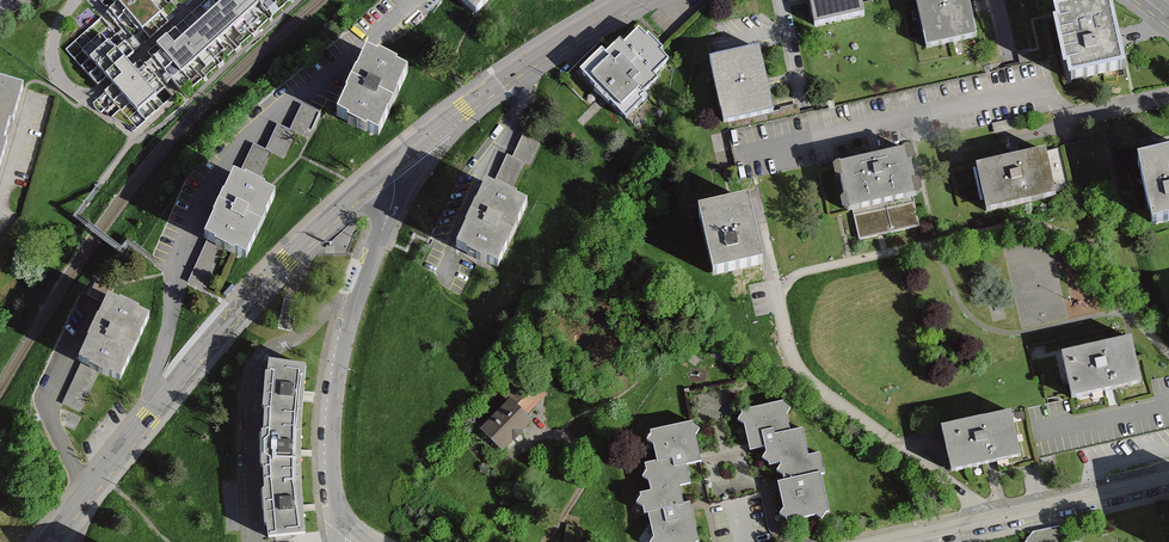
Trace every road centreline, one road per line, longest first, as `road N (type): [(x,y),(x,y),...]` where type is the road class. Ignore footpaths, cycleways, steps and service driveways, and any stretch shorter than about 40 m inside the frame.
road 1 (residential): [(51,541),(288,260),(407,155)]
road 2 (residential): [(407,155),(336,370),(334,516)]
road 3 (residential): [(407,155),(634,0)]
road 4 (residential): [(1168,480),(900,541)]

